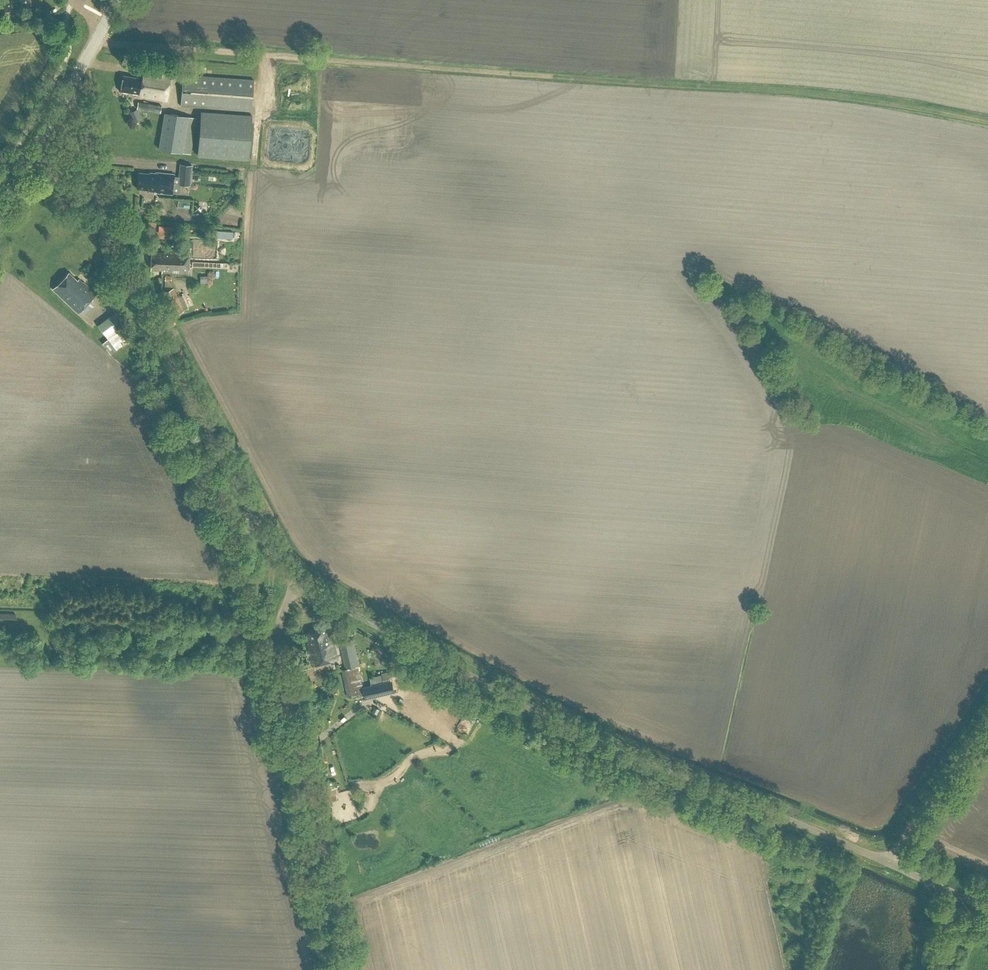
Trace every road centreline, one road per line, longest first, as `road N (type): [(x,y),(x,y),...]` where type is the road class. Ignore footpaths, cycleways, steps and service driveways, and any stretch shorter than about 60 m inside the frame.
road 1 (unclassified): [(889,863),(588,737),(297,582)]
road 2 (unclassified): [(297,582),(270,547),(128,280),(102,214),(84,116),(66,91)]
road 3 (track): [(95,40),(547,77)]
road 4 (unclassified): [(353,969),(279,647),(280,615),(297,582)]
road 5 (unclassified): [(889,863),(987,713)]
road 6 (primary): [(0,210),(66,91)]

